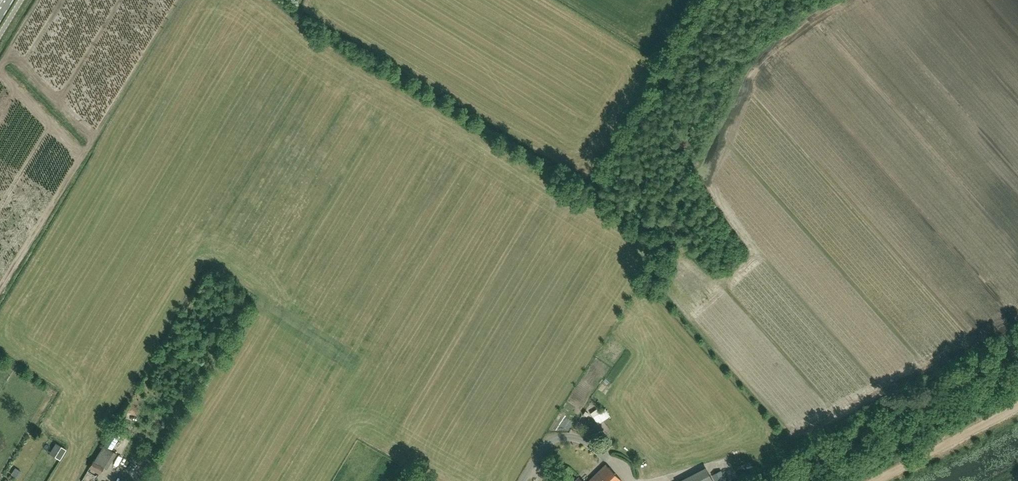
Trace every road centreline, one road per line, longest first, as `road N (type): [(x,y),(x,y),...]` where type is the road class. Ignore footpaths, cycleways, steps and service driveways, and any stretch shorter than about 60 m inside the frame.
road 1 (track): [(1017,407),(879,480)]

